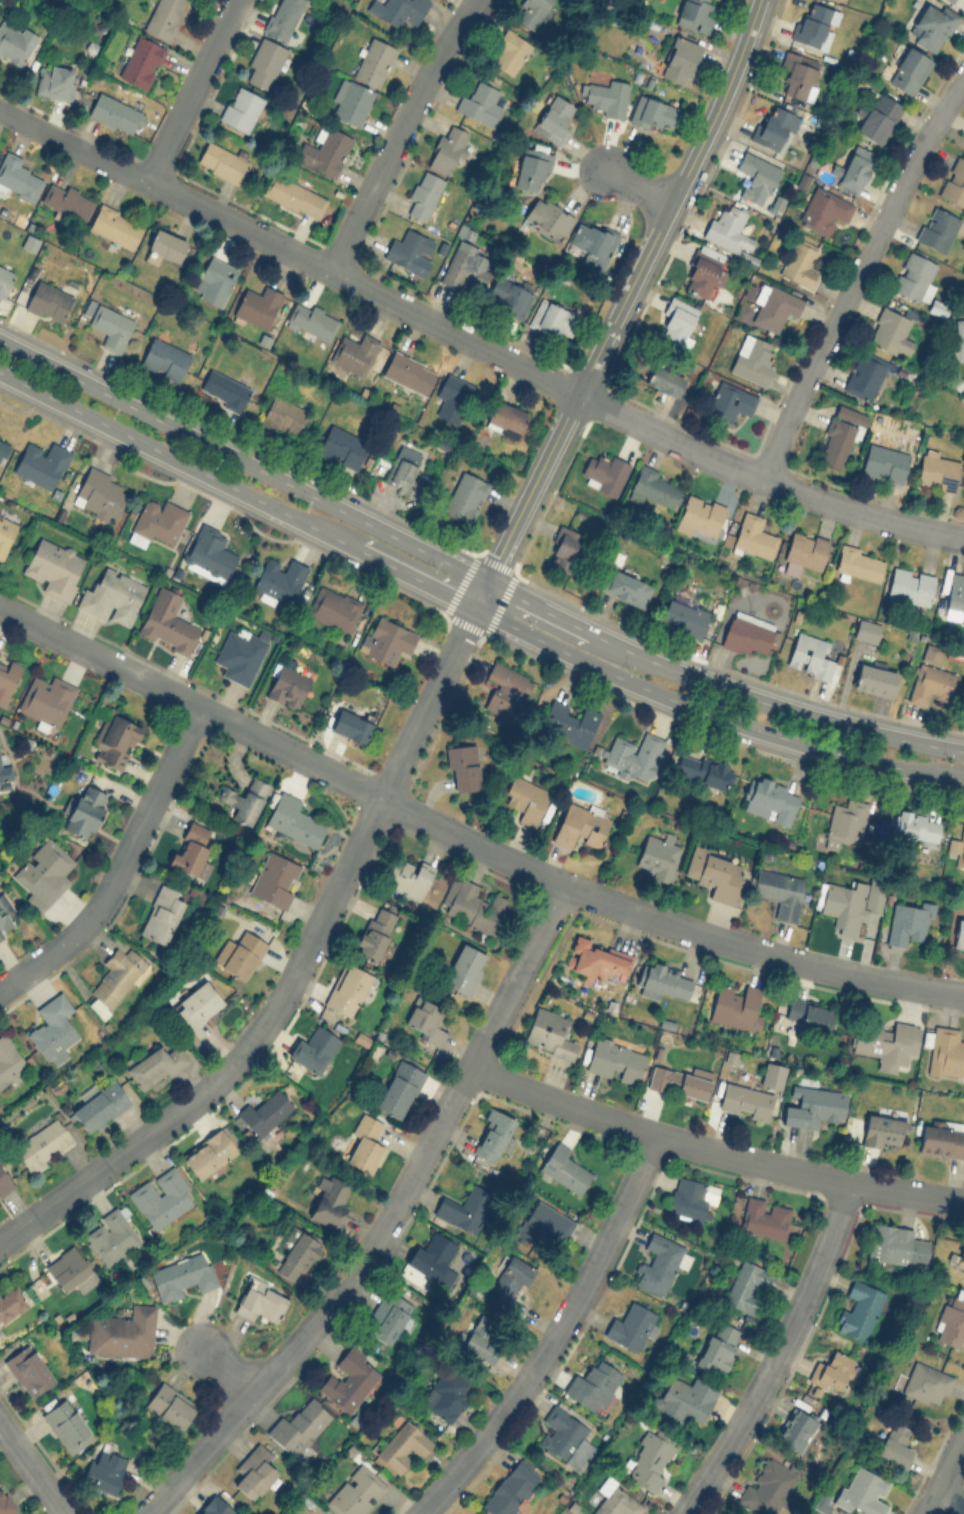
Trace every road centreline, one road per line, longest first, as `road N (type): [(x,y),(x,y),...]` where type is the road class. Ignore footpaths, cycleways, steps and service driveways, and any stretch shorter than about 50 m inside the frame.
road 1 (tertiary): [(0,372),(591,665),(790,738),(963,778)]
road 2 (residential): [(148,177),(762,479),(963,537)]
road 3 (residential): [(473,606),(279,1005),(239,1061),(0,1243)]
road 4 (residential): [(140,1513),(260,1391),(371,1246),(566,886)]
road 5 (tertiary): [(759,0),(722,99),(485,580)]
road 6 (residential): [(383,798),(566,886),(775,962),(963,997)]
road 7 (tertiary): [(485,580),(0,340)]
road 8 (residential): [(471,1067),(660,1136),(848,1182),(963,1198)]
road 9 (residential): [(762,479),(912,164),(963,73)]
road 10 (residential): [(417,1513),(529,1375),(660,1136)]
road 11 (residential): [(0,606),(383,798)]
road 12 (tertiary): [(963,749),(803,713),(591,633)]
road 13 (residential): [(683,1513),(767,1377),(848,1182)]
road 14 (residential): [(0,988),(78,930),(199,706)]
road 15 (residential): [(331,266),(407,110),(476,0)]
road 16 (residential): [(148,177),(238,0)]
road 17 (residential): [(0,110),(148,177)]

